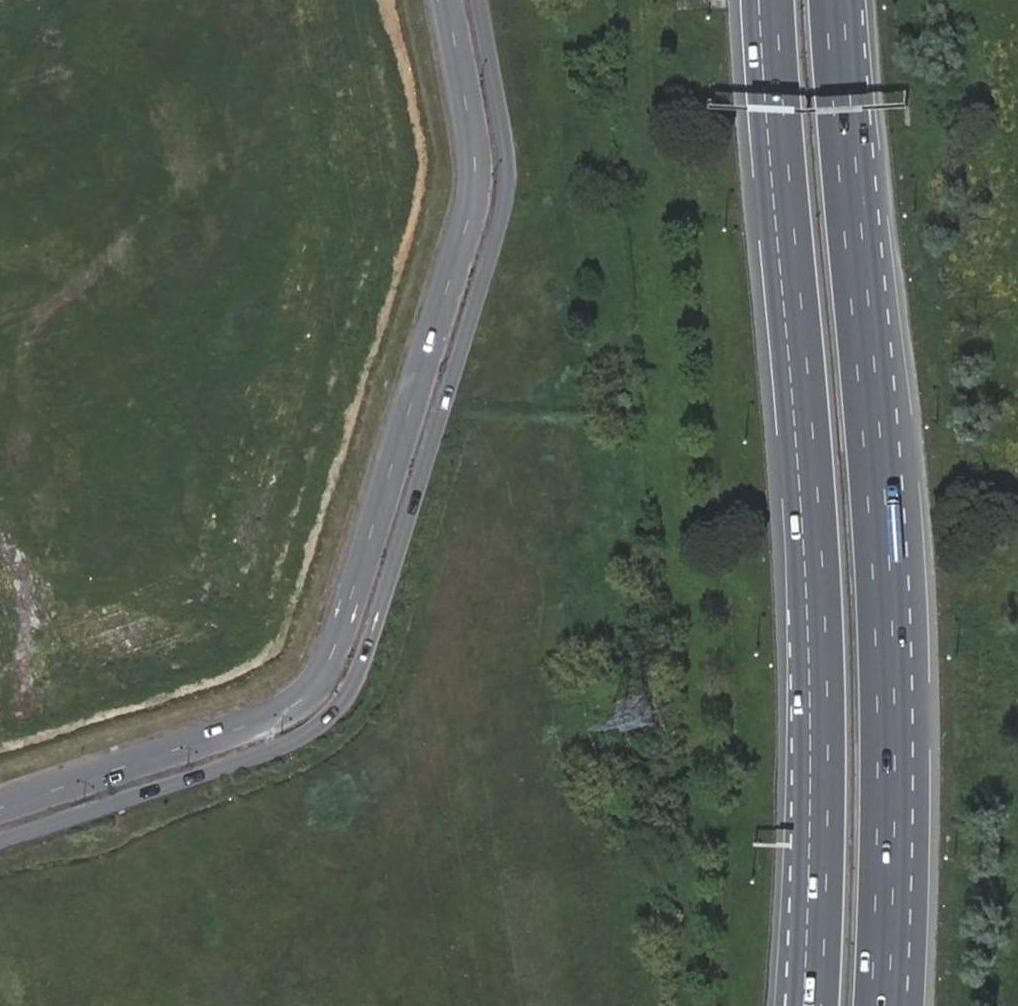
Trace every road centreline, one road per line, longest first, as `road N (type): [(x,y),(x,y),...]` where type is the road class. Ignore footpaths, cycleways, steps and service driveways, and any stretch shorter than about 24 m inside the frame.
road 1 (unclassified): [(0,842),(287,745),(324,724),(349,694),(502,212),(504,135),(479,0)]
road 2 (unclassified): [(448,0),(474,137),(474,204),(348,616),(322,679),(301,699),(240,729),(0,809)]
road 3 (trunk): [(886,856),(876,408),(840,0)]
road 4 (trunk): [(772,0),(810,412),(818,848)]
road 5 (trunk): [(818,848),(791,1005)]
road 6 (trunk): [(818,848),(810,1005)]
road 7 (trunk): [(876,1005),(886,856)]
road 8 (trunk): [(892,1005),(886,856)]

